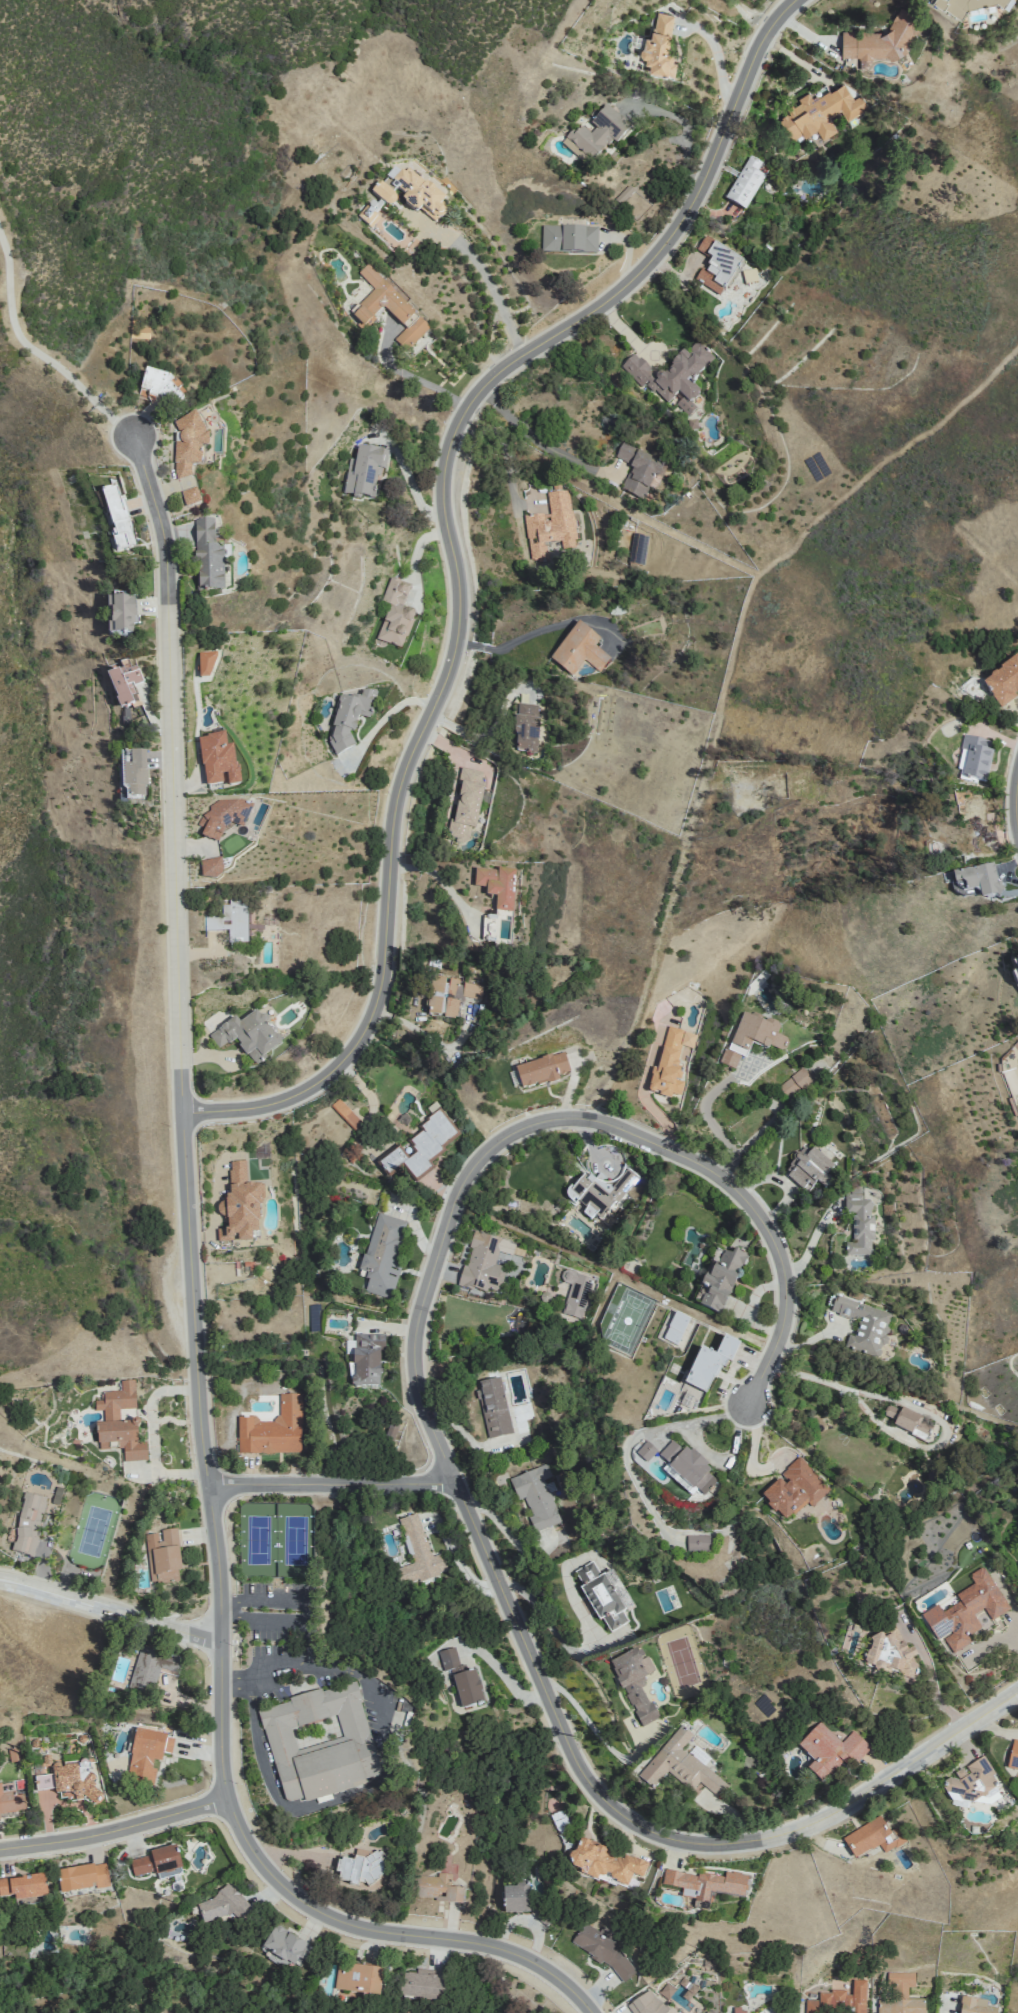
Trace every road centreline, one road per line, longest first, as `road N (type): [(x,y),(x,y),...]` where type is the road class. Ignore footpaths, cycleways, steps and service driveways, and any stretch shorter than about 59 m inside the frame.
road 1 (residential): [(593,2012),(525,1957),(470,1941),(372,1930),(322,1912),(264,1864),(230,1799),(183,1113),(167,554),(135,436)]
road 2 (residential): [(183,1113),(281,1102),(322,1080),(362,1038),(385,970),(399,798),(458,640),(461,587),(445,482),(455,436),(493,379),(613,298),(663,248),(704,183),(762,43),(798,0)]
road 3 (residential): [(458,1484),(420,1389),(420,1316),(467,1178),(499,1143),(542,1123),(580,1119),(620,1128),(709,1169),(757,1212),(783,1257),(790,1298),(779,1346),(750,1405)]
road 4 (residential): [(458,1484),(585,1773),(605,1799),(662,1834),(724,1843),(799,1829),(1017,1691)]
road 5 (residential): [(458,1484),(205,1485)]
road 6 (residential): [(230,1799),(121,1830),(0,1849)]
road 7 (residential): [(223,1643),(0,1578)]

